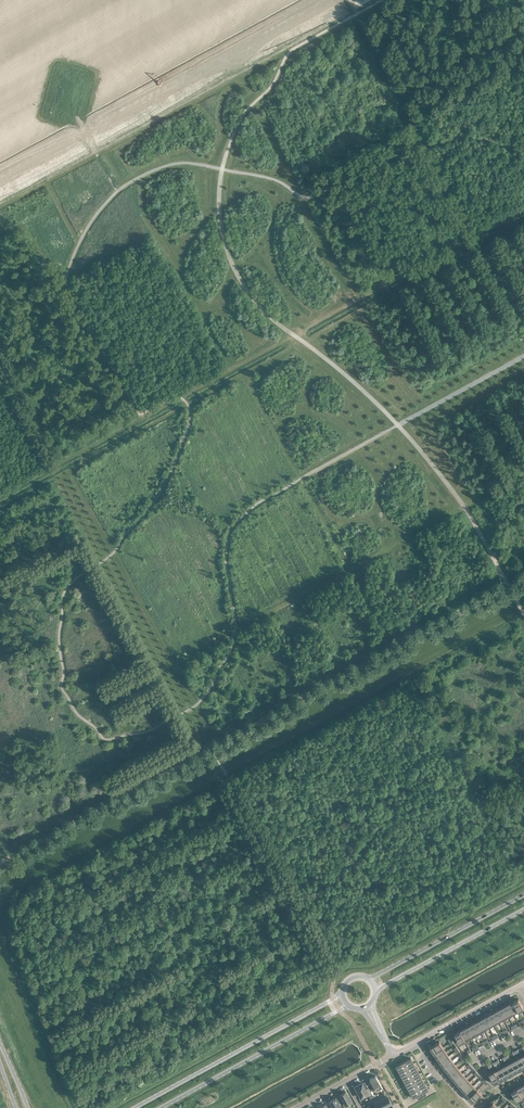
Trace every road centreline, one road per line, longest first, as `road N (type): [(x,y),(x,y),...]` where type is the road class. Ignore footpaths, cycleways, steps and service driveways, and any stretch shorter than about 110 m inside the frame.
road 1 (track): [(523,221),(313,336),(296,337),(248,378),(350,564),(523,471)]
road 2 (secondary): [(340,991),(132,1107)]
road 3 (secondary): [(159,1107),(348,1007)]
road 4 (secondary): [(523,894),(367,977)]
road 5 (secondary): [(375,993),(523,909)]
road 6 (residential): [(392,1054),(520,985)]

